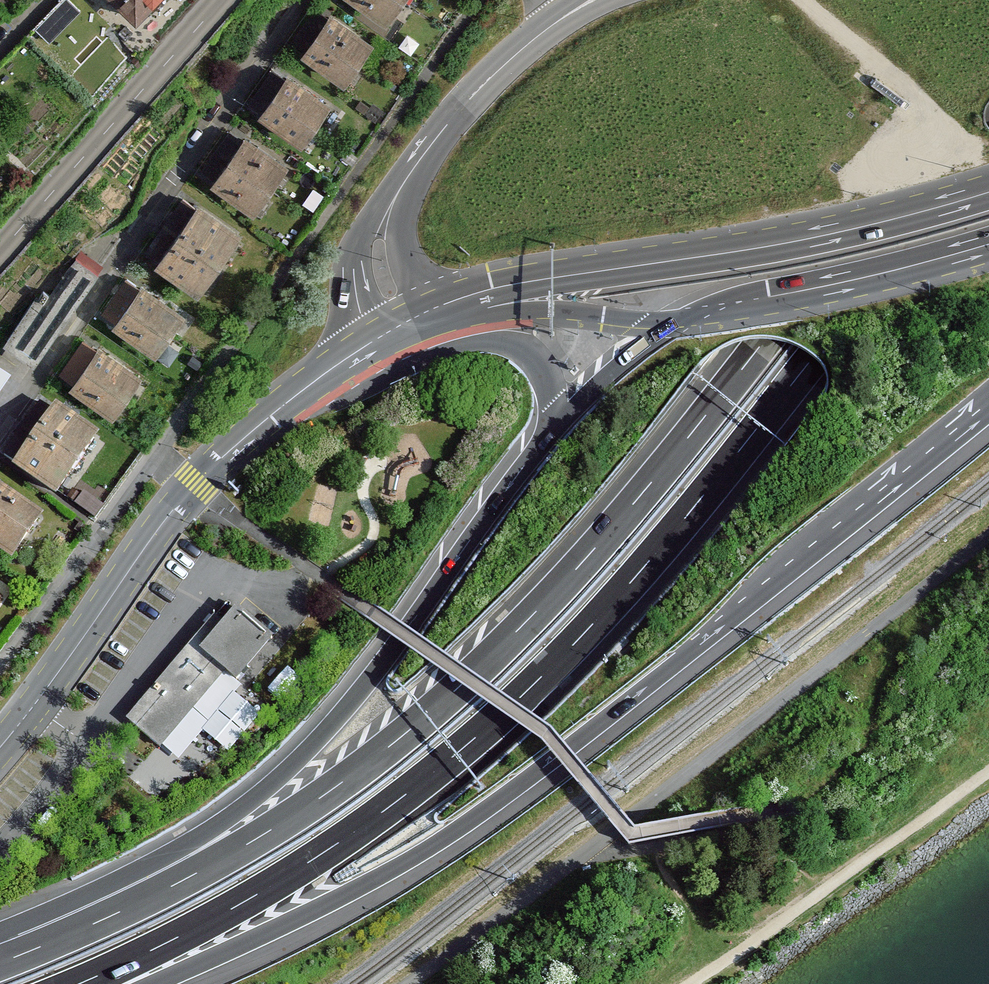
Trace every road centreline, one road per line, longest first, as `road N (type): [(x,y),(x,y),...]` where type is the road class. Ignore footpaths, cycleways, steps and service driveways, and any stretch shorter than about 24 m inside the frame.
road 1 (motorway): [(988,54),(644,491),(437,707),(254,840),(0,964)]
road 2 (motorway): [(79,983),(315,858),(520,698),(689,515),(988,135)]
road 3 (motorway): [(150,983),(289,923),(456,829),(713,634),(988,403)]
road 4 (motorway): [(545,441),(372,674),(274,781),(161,871),(0,964)]
road 5 (primary): [(988,192),(803,240),(536,280),(433,308)]
road 6 (residential): [(0,431),(306,0)]
road 7 (primary): [(296,395),(160,526),(0,748)]
road 8 (tertiary): [(0,258),(230,0)]
road 9 (primary): [(678,321),(988,244)]
road 10 (primary): [(388,211),(458,111),(543,32),(590,1)]
road 11 (motorway): [(374,340),(431,357),(477,343),(523,349),(548,380),(545,441)]
road 12 (primary): [(433,308),(678,321)]
road 13 (motorway): [(678,321),(545,441)]
road 14 (primary): [(388,211),(363,235),(353,269),(374,340)]

